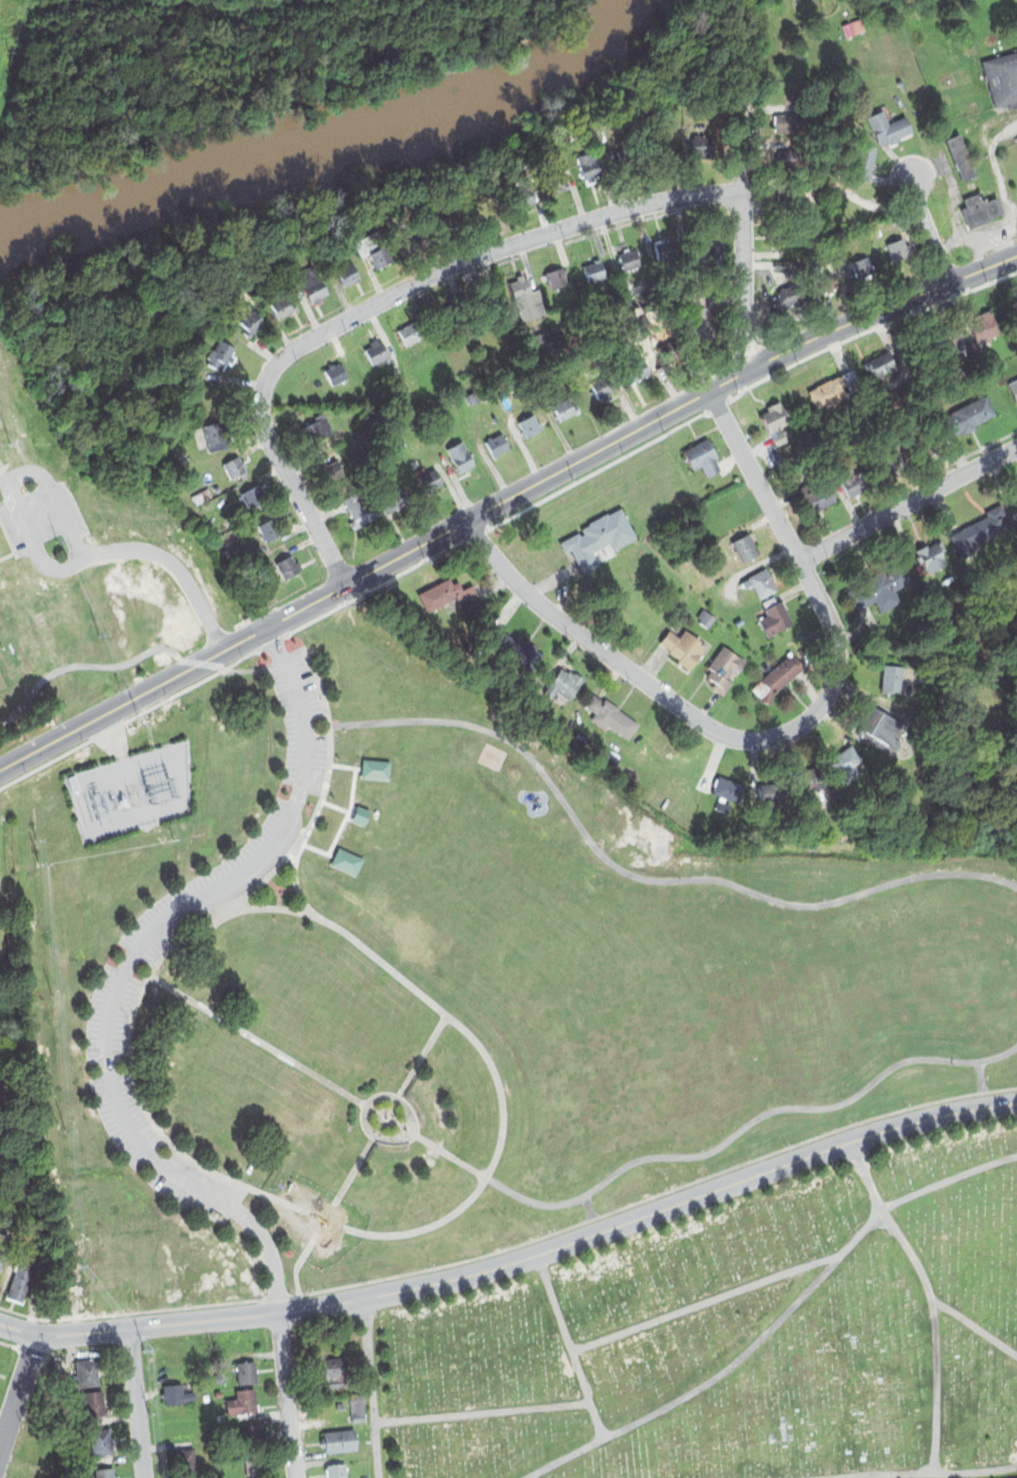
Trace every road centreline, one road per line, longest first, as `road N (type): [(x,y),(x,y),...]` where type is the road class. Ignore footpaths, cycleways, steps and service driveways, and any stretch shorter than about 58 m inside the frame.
road 1 (residential): [(0,770),(818,336),(1016,255)]
road 2 (residential): [(1016,1103),(907,1124),(505,1266),(366,1300),(38,1335),(0,1322)]
road 3 (residential): [(471,520),(526,591),(713,729),(754,740),(798,727),(828,696),(837,636),(711,391)]
road 4 (residential): [(346,586),(266,432),(265,386),(288,351),(418,281),(526,239),(648,202),(742,192)]
road 5 (residential): [(850,1142),(932,1297),(937,1428),(933,1470),(838,1477)]
road 6 (residential): [(801,559),(1016,447)]
road 7 (track): [(319,0),(252,9),(139,0)]
road 8 (residential): [(742,192),(747,372)]
road 9 (residential): [(379,1477),(366,1300)]
road 10 (residential): [(295,1477),(279,1313)]
road 11 (residential): [(146,1477),(130,1328)]
road 12 (residential): [(0,1450),(38,1335)]

